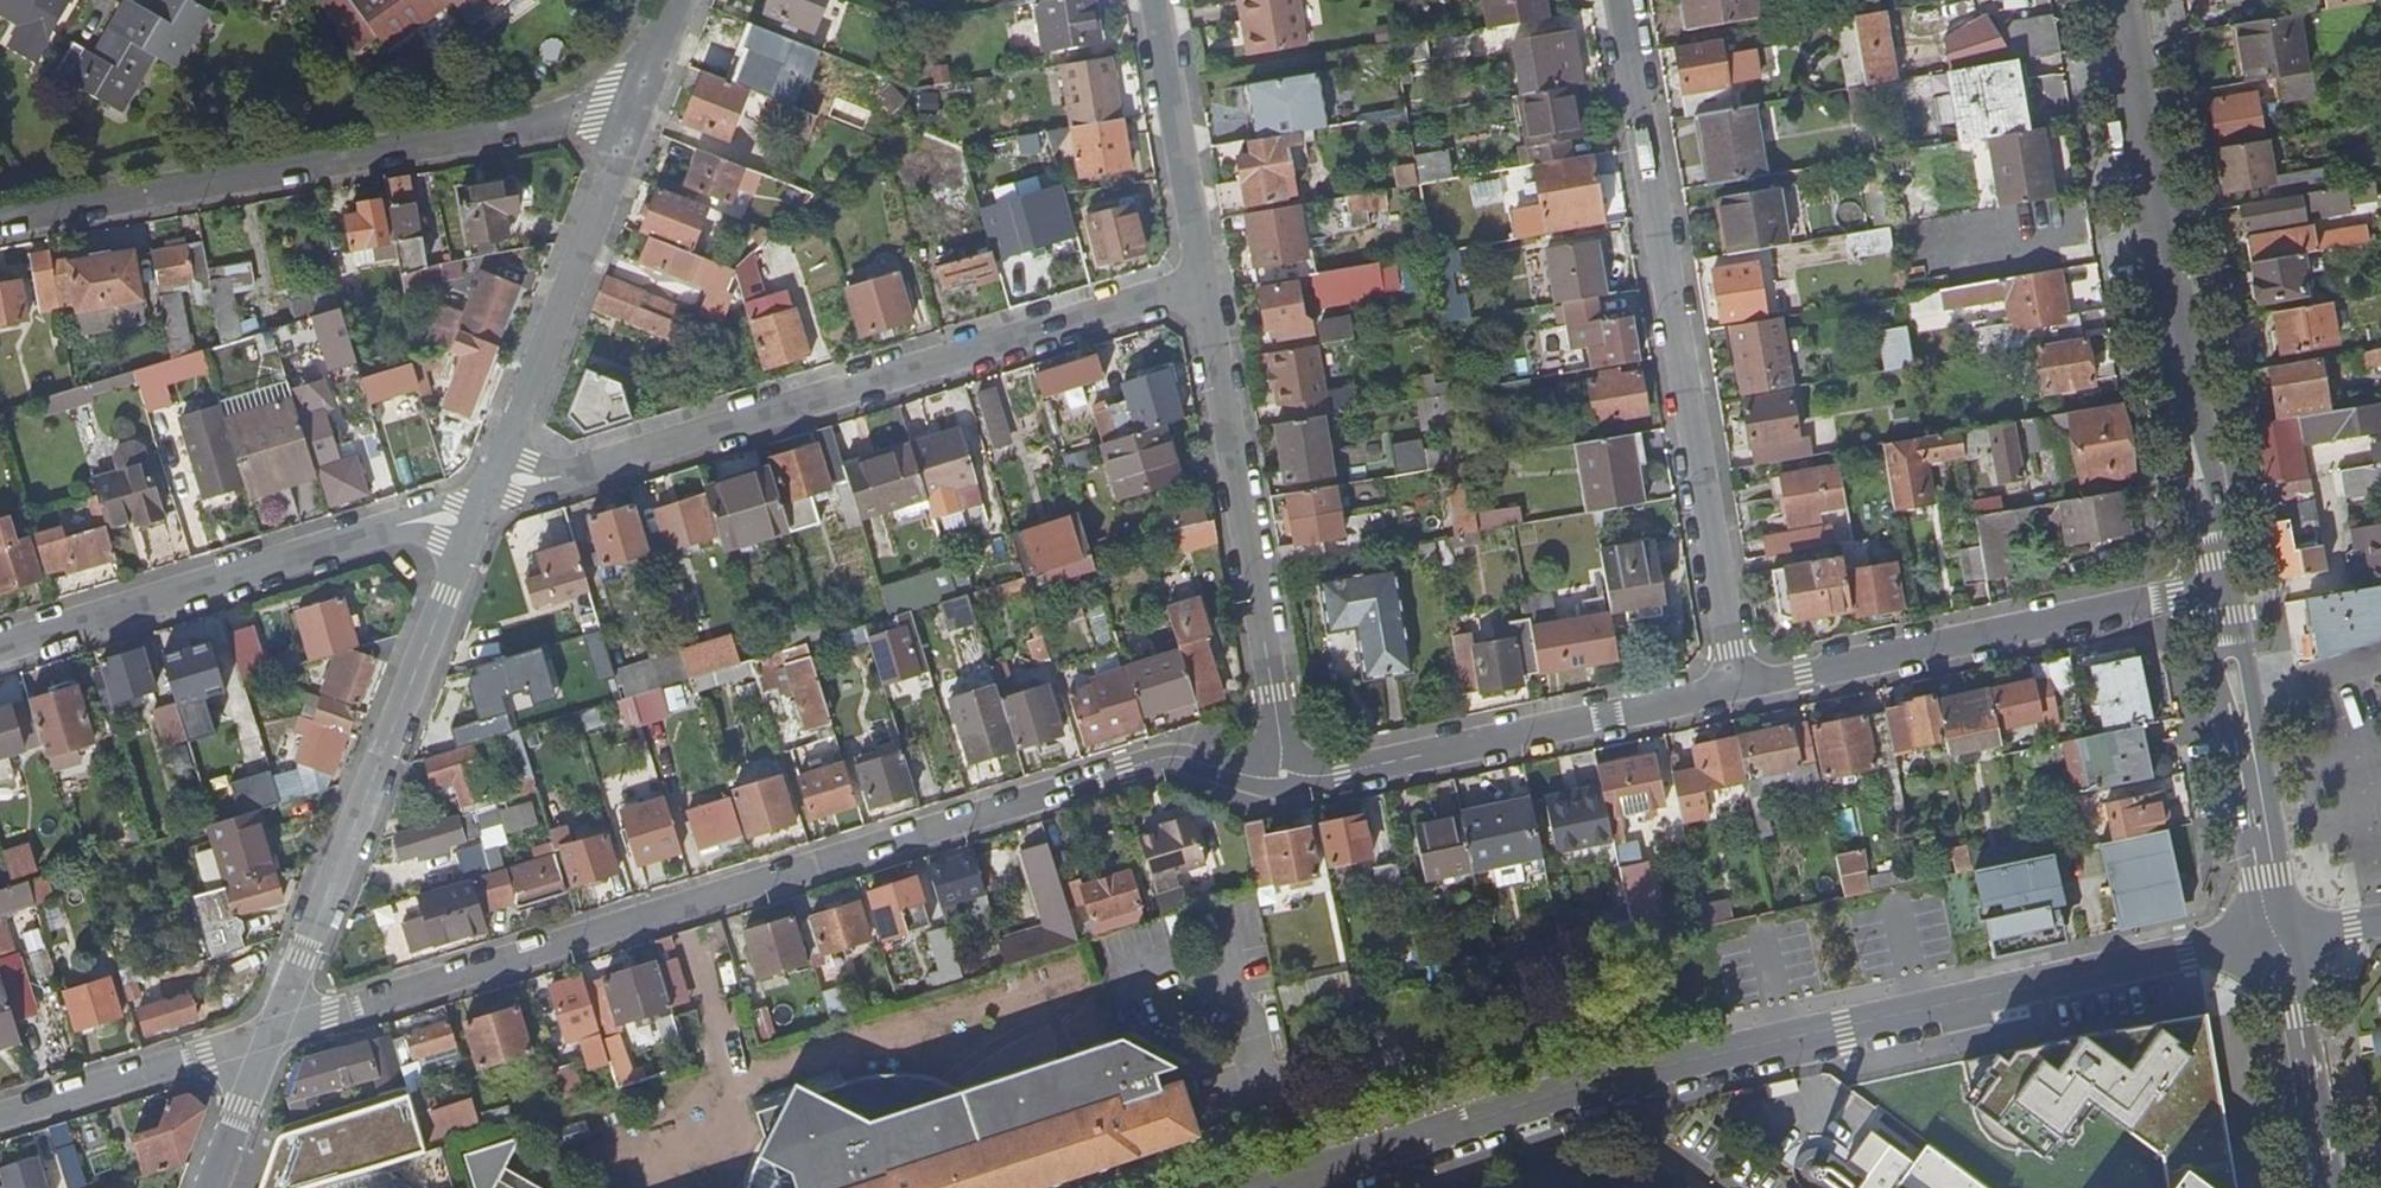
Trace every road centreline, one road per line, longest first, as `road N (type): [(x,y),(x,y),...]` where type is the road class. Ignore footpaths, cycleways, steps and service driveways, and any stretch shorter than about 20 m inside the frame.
road 1 (residential): [(272,1032),(1161,758),(1259,778),(1283,775)]
road 2 (residential): [(1273,1187),(1615,1078),(2277,933)]
road 3 (residential): [(479,507),(1205,285)]
road 4 (residential): [(1624,0),(1737,690)]
road 5 (residential): [(0,222),(637,109)]
road 6 (tertiary): [(2218,586),(2114,0)]
road 7 (residential): [(272,1032),(479,507)]
road 8 (residential): [(0,651),(479,507)]
road 9 (residential): [(1205,285),(1283,775)]
road 10 (residential): [(1737,690),(2218,586)]
road 11 (residential): [(1283,775),(1342,773),(1737,690)]
road 12 (residential): [(479,507),(637,109)]
road 13 (residential): [(1156,0),(1205,285)]
road 14 (residential): [(0,1116),(272,1032)]
road 15 (tertiary): [(2323,1187),(2300,1018),(2277,933)]
road 16 (tertiary): [(2277,933),(2236,704)]
road 17 (residential): [(211,1187),(272,1032)]
road 18 (residential): [(2236,704),(2380,653)]

